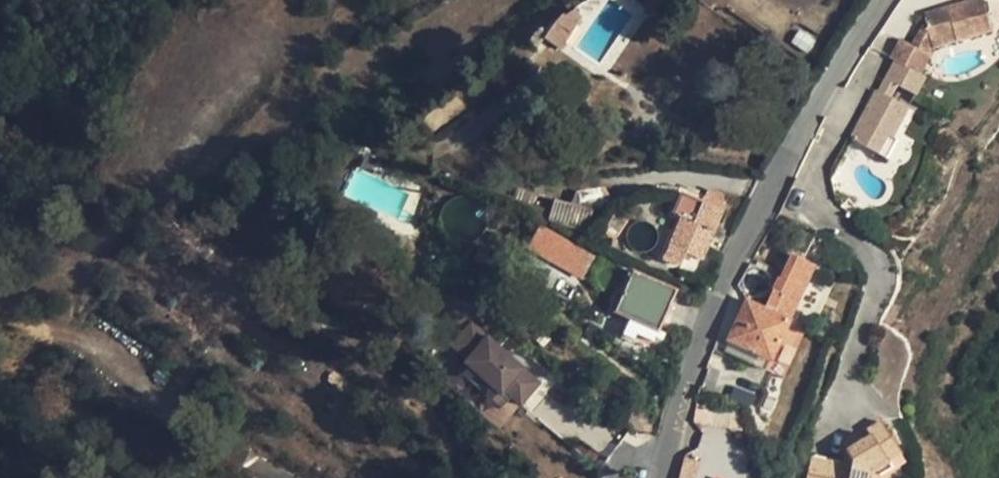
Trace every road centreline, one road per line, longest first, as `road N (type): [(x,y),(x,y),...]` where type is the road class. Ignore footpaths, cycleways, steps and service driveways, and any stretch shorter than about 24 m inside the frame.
road 1 (unclassified): [(662,477),(727,279),(883,0)]

